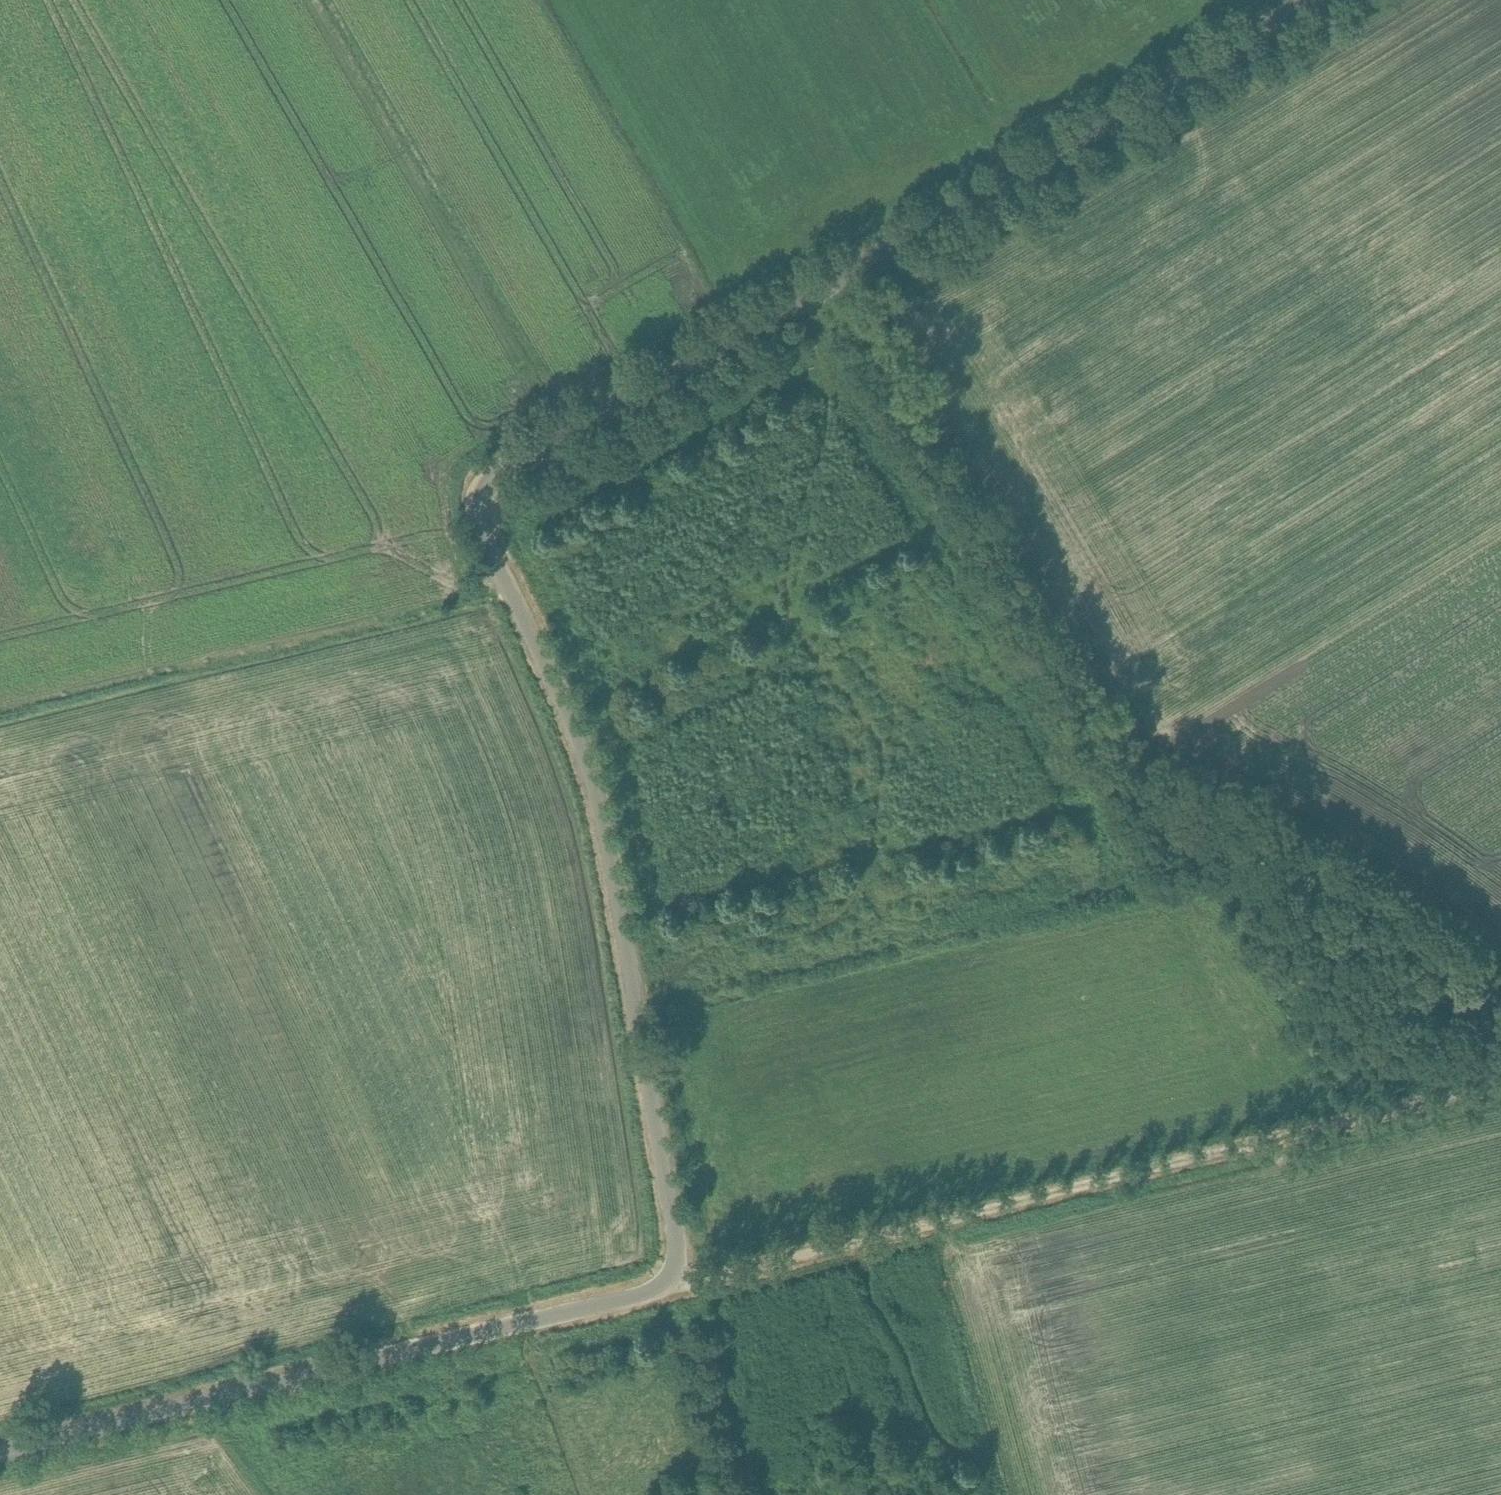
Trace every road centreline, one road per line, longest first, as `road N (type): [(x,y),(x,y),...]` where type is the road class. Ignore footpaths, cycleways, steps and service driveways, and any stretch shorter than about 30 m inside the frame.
road 1 (unclassified): [(0,1450),(654,1287),(671,1260),(634,985),(589,778),(478,522),(481,476),(504,455),(810,302),(1314,0)]
road 2 (track): [(654,1287),(1500,1081)]

